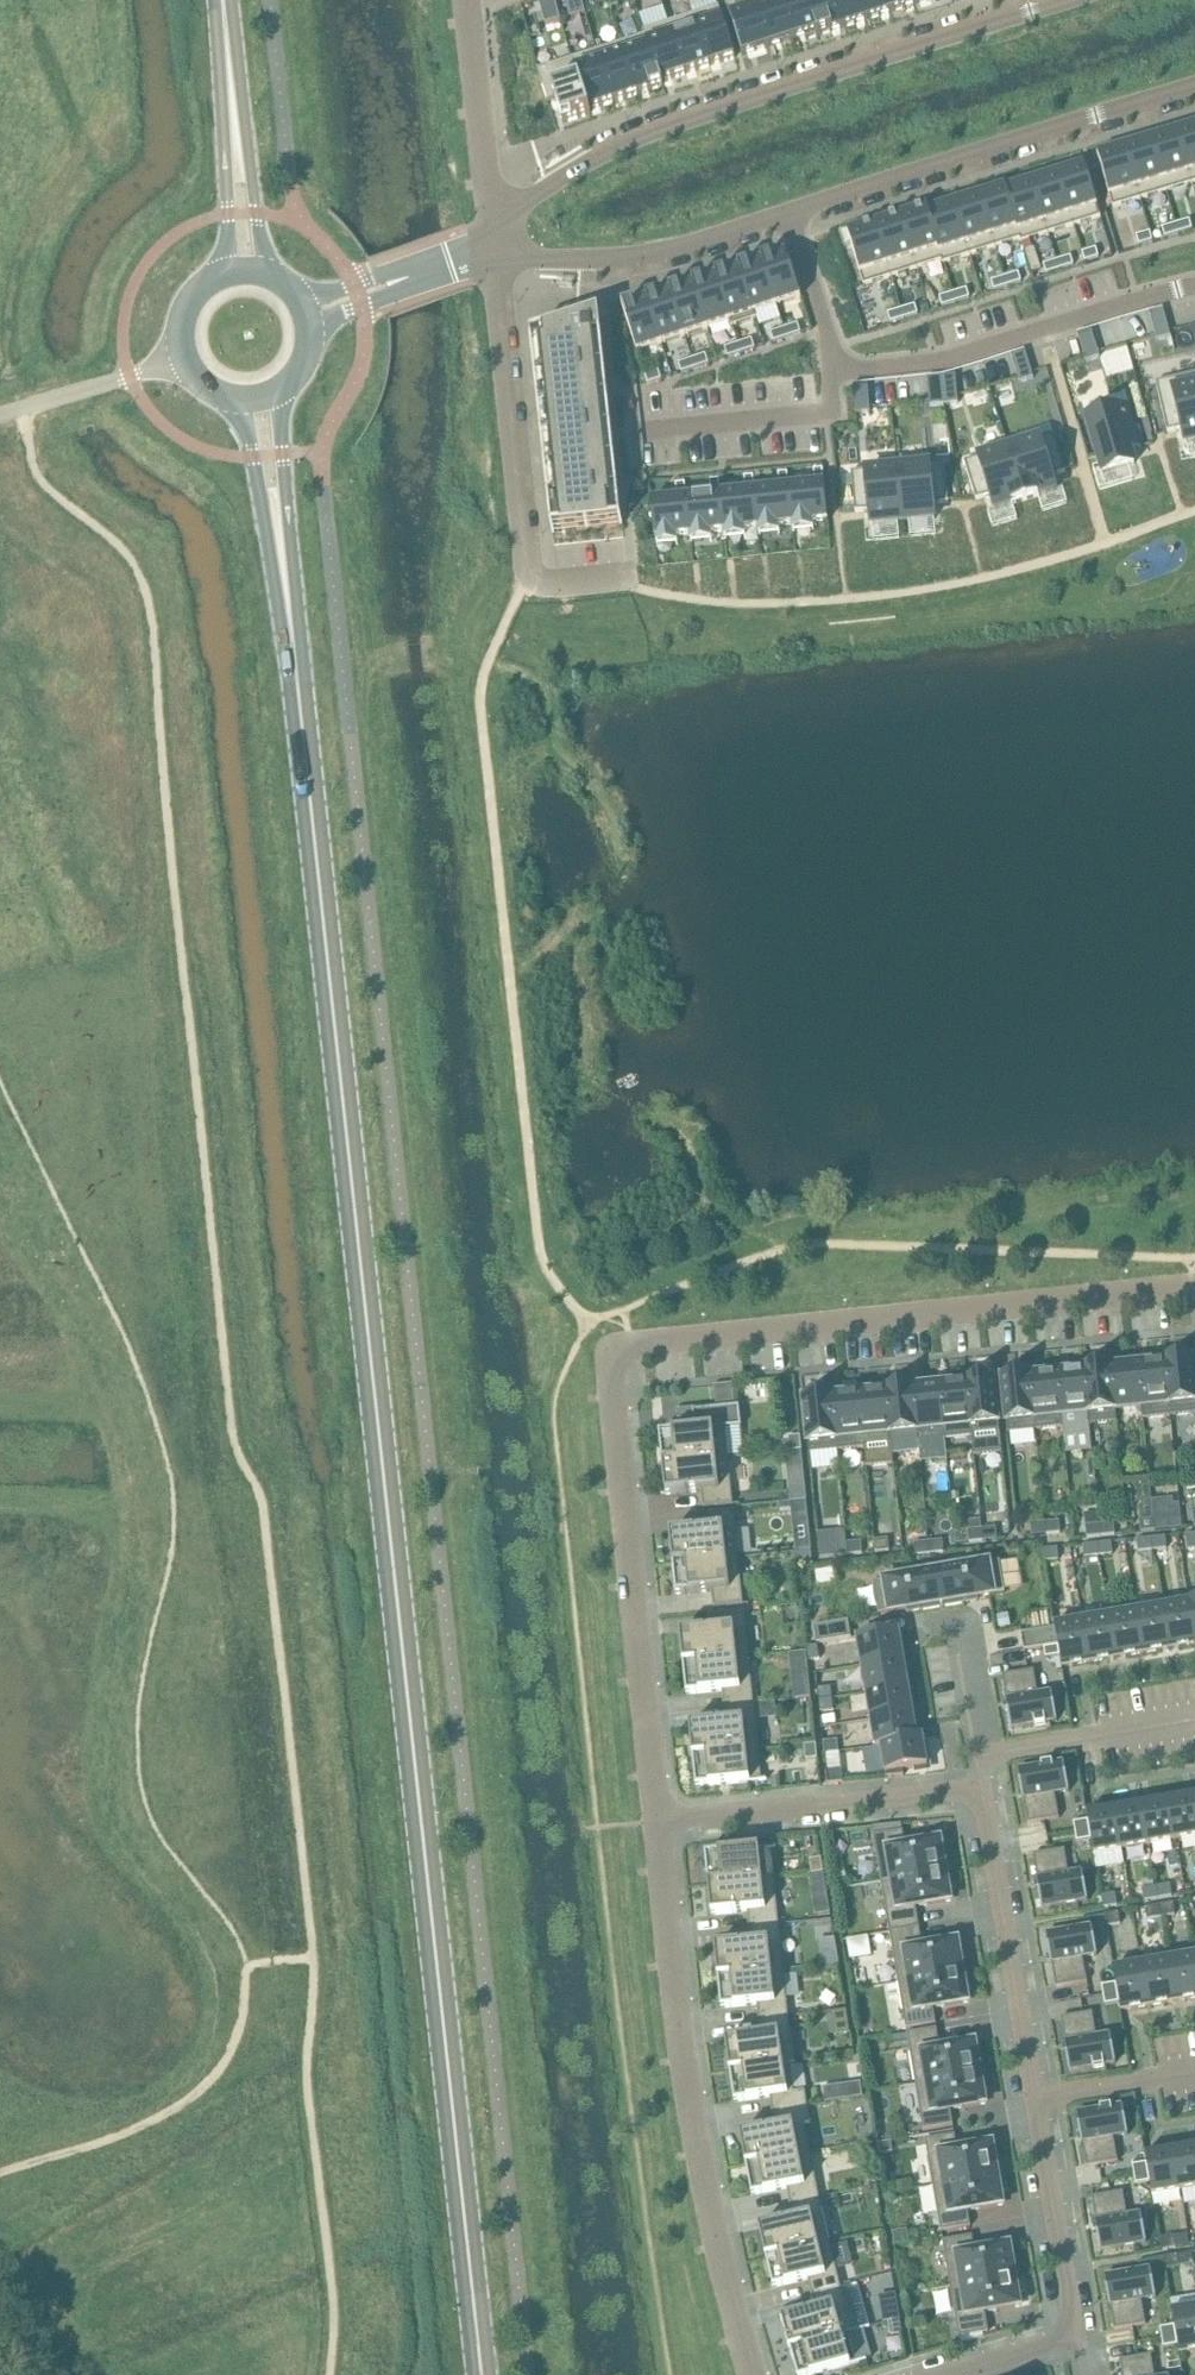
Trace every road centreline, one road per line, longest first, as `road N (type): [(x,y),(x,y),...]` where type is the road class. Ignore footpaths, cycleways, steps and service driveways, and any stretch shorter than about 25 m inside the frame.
road 1 (secondary): [(484,2374),(281,545)]
road 2 (residential): [(656,1822),(612,1390),(618,1356),(646,1344),(1194,1291)]
road 3 (tertiary): [(1061,0),(622,142),(538,194),(502,248)]
road 4 (residential): [(753,2374),(715,2238),(656,1822)]
road 5 (residential): [(789,209),(833,347),(842,365),(861,368),(936,362),(1194,286)]
road 6 (residential): [(502,248),(494,287),(523,564),(551,582),(633,574)]
road 7 (tertiary): [(789,209),(1194,87)]
road 8 (residential): [(981,1789),(656,1822)]
road 9 (residential): [(981,1789),(1035,2100)]
road 10 (tertiary): [(502,248),(538,258),(612,258),(789,209)]
road 11 (residential): [(464,0),(480,162),(502,248)]
road 12 (residential): [(1035,2100),(1076,2334)]
road 13 (residential): [(914,1635),(969,1626),(985,1724),(981,1789)]
road 14 (unclassified): [(182,356),(0,412)]
road 15 (residential): [(1194,2075),(1035,2100)]
road 16 (secondary): [(281,545),(283,390)]
road 17 (secondary): [(229,401),(245,421),(281,545)]
road 18 (secondary): [(235,132),(215,280)]
road 19 (secondary): [(268,277),(252,182),(235,132)]
road 20 (residential): [(946,2374),(1076,2334)]
road 21 (secondary): [(235,132),(222,0)]

